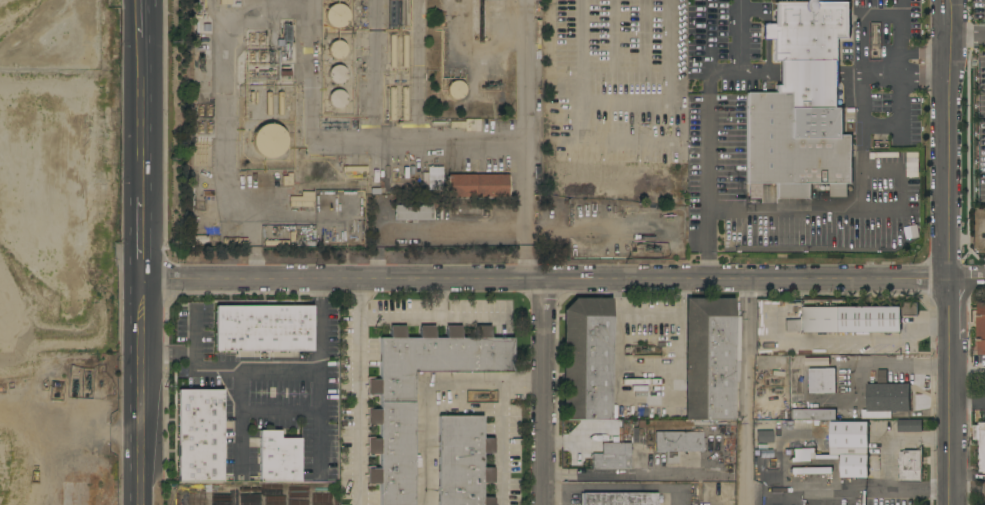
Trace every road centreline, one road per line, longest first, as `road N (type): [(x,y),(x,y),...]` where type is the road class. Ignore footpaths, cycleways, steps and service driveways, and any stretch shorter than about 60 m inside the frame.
road 1 (residential): [(144,279),(984,277)]
road 2 (tertiary): [(951,504),(950,0)]
road 3 (residential): [(547,504),(546,278)]
road 4 (tertiary): [(144,279),(142,504)]
road 5 (tertiary): [(142,53),(143,186)]

